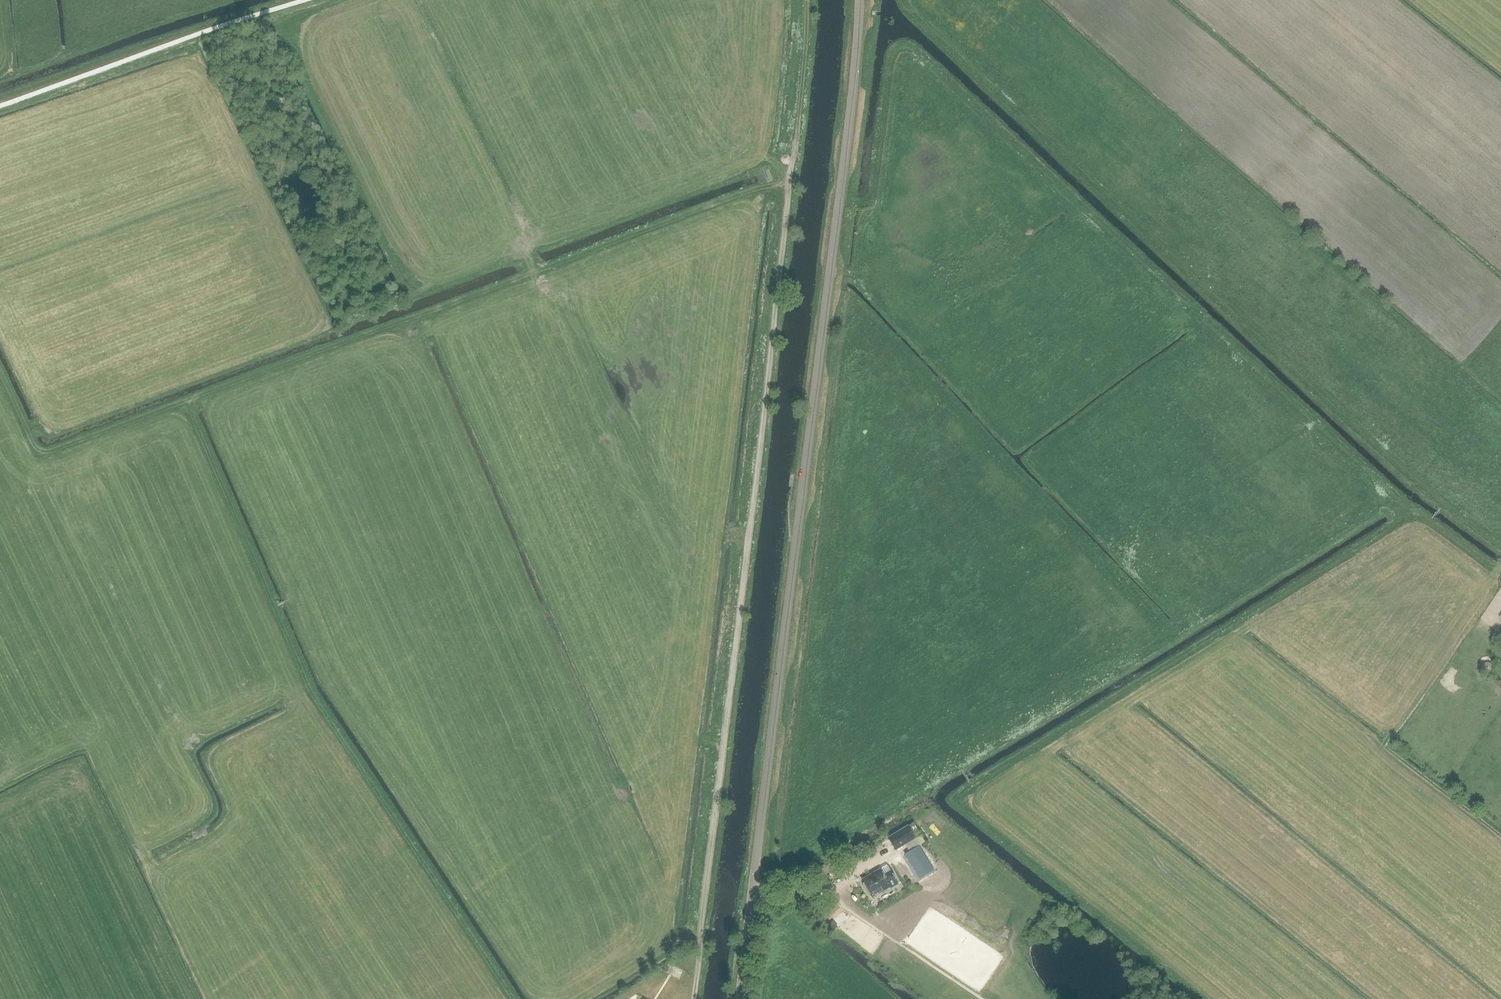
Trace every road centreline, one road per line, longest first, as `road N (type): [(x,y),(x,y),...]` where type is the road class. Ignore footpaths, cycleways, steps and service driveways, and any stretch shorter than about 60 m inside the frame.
road 1 (unclassified): [(739,998),(860,0)]
road 2 (track): [(693,998),(795,182),(808,0)]

